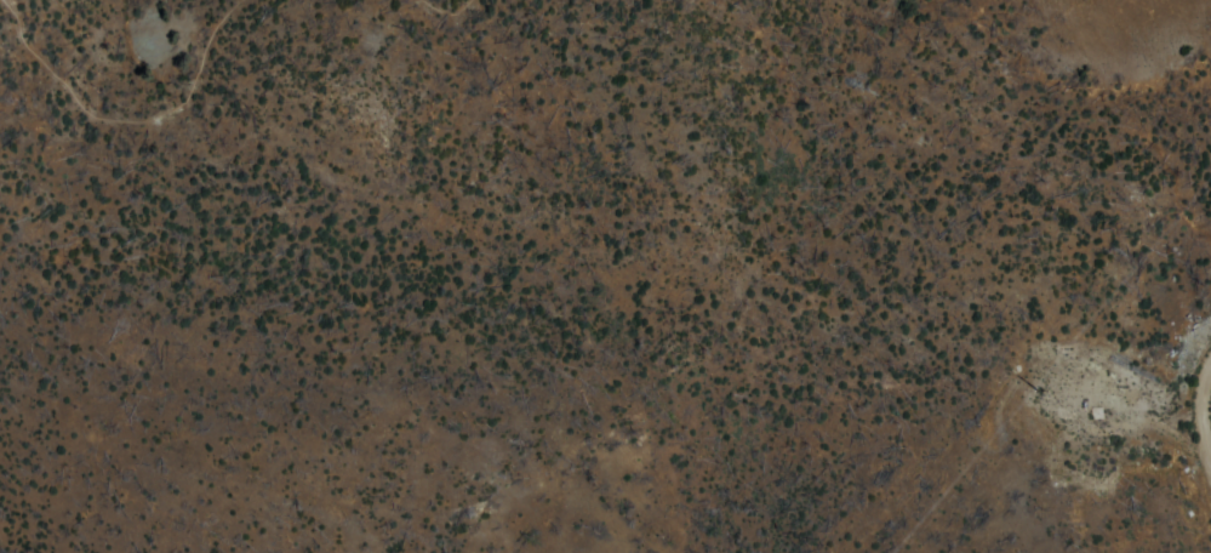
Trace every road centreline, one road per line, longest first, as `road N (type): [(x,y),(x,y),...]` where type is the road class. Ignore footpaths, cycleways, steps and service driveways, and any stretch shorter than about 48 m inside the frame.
road 1 (track): [(1210,488),(1188,392),(1192,364),(1210,343)]

